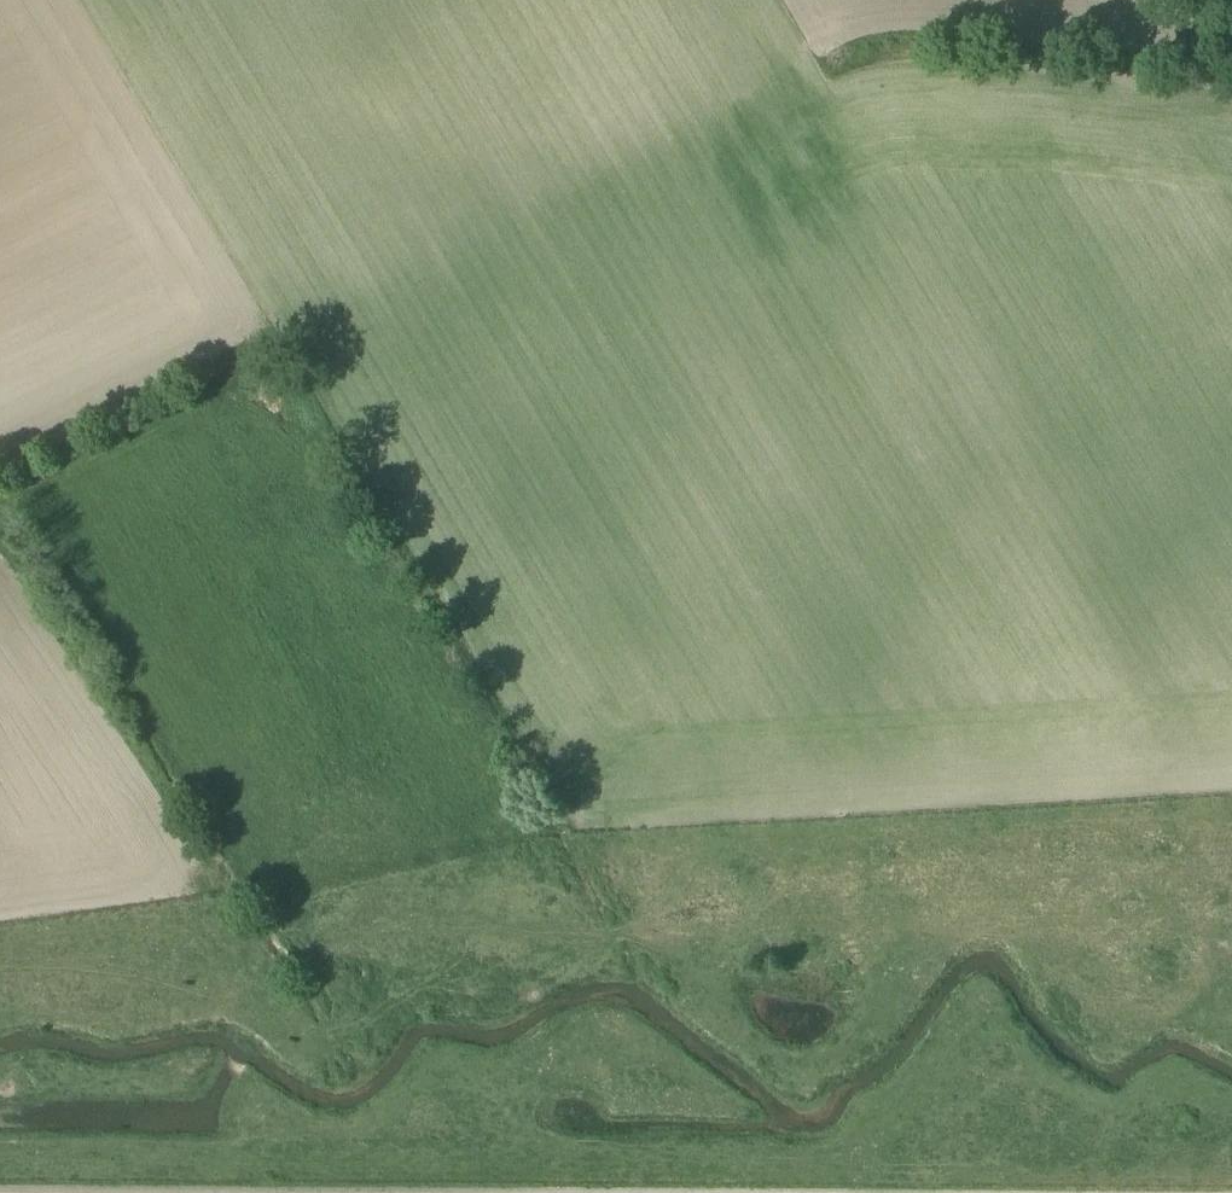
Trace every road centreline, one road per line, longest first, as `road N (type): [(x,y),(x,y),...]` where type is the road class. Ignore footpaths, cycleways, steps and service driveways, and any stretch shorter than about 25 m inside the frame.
road 1 (track): [(282,345),(0,493)]

